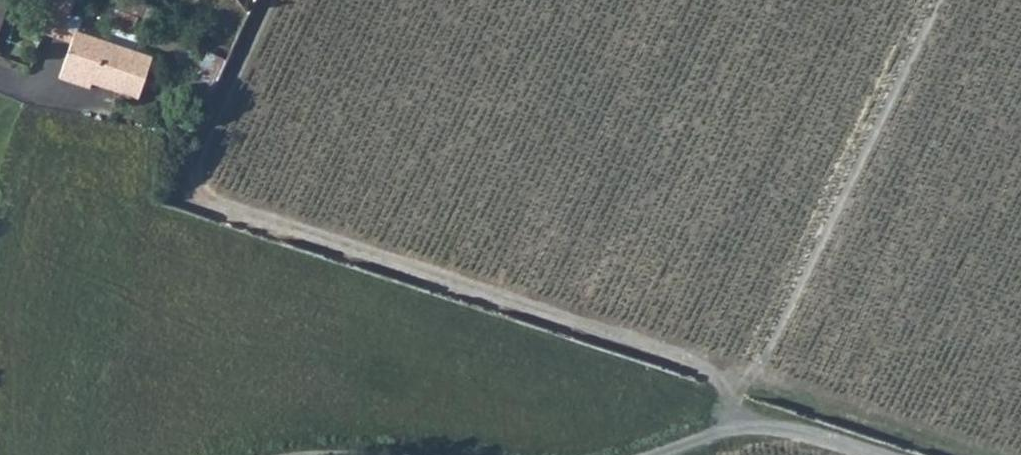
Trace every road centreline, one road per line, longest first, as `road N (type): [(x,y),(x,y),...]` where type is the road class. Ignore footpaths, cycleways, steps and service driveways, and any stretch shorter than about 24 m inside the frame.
road 1 (track): [(743,428),(711,369),(206,202),(191,170),(267,0)]
road 2 (unclassified): [(875,454),(779,427),(743,428),(651,454)]

